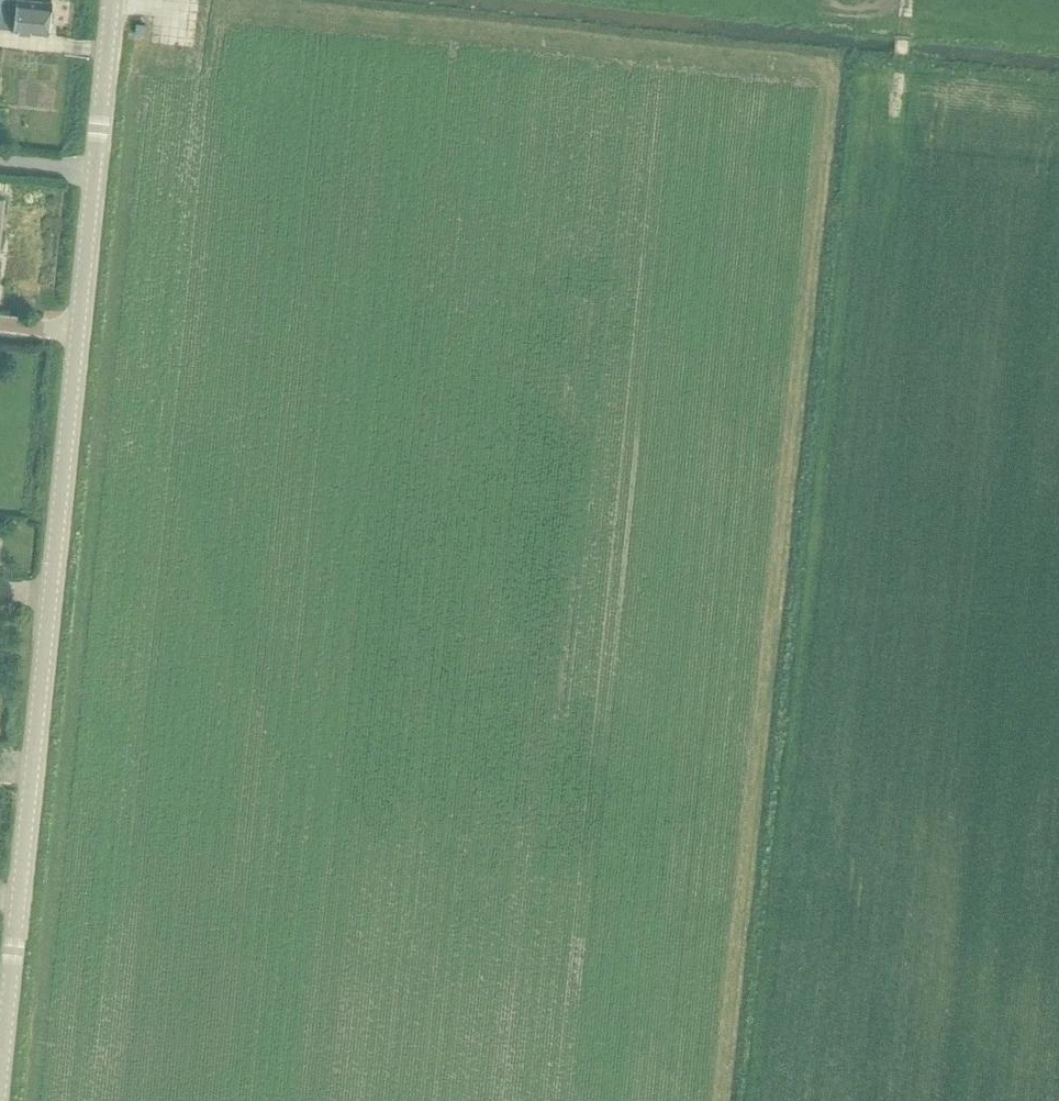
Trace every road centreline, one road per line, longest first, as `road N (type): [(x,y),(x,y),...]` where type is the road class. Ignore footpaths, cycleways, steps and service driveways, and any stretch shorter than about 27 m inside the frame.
road 1 (tertiary): [(0,1060),(114,0)]

